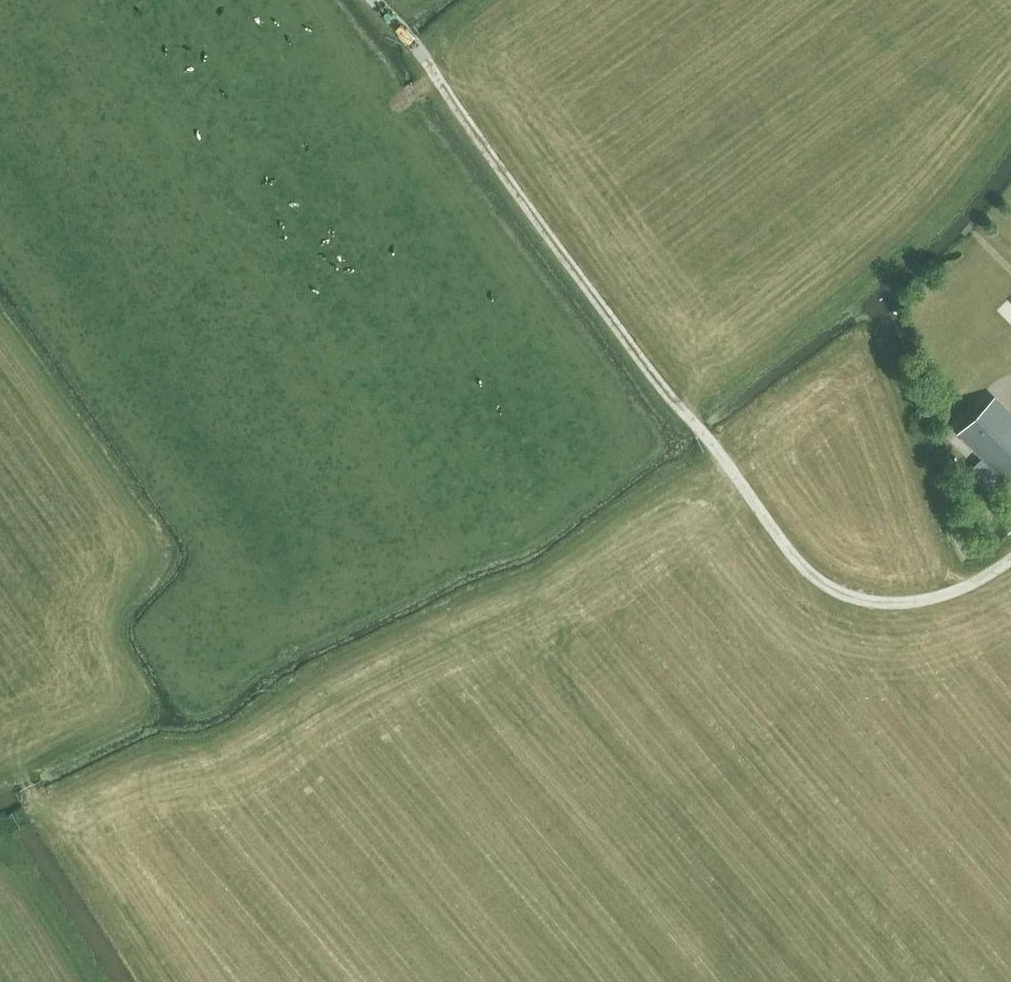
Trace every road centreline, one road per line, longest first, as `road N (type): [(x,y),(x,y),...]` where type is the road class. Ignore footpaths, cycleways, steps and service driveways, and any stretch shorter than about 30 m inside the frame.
road 1 (track): [(436,77),(803,571),(858,602),(904,604),(958,592),(1010,558)]

